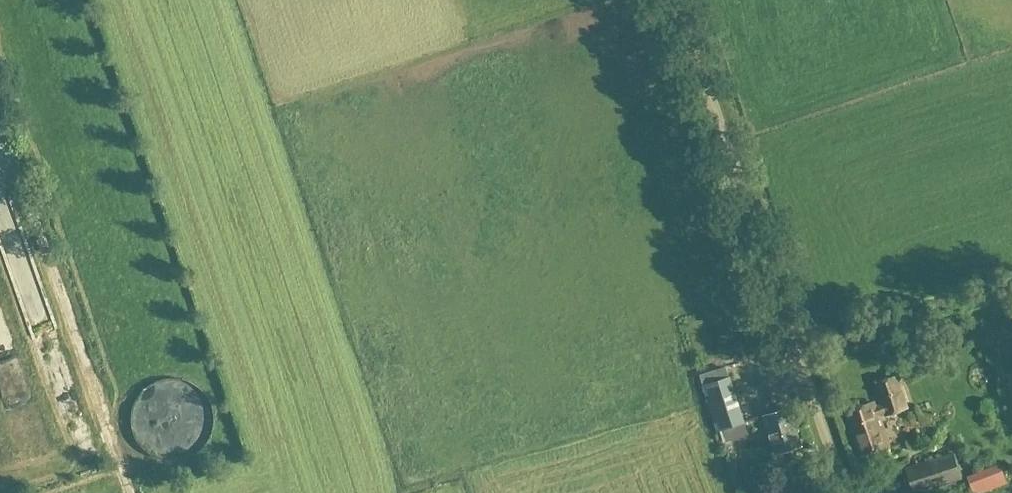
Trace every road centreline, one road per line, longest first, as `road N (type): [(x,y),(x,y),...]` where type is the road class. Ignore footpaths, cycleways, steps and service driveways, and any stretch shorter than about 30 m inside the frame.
road 1 (unclassified): [(841,492),(673,0)]

